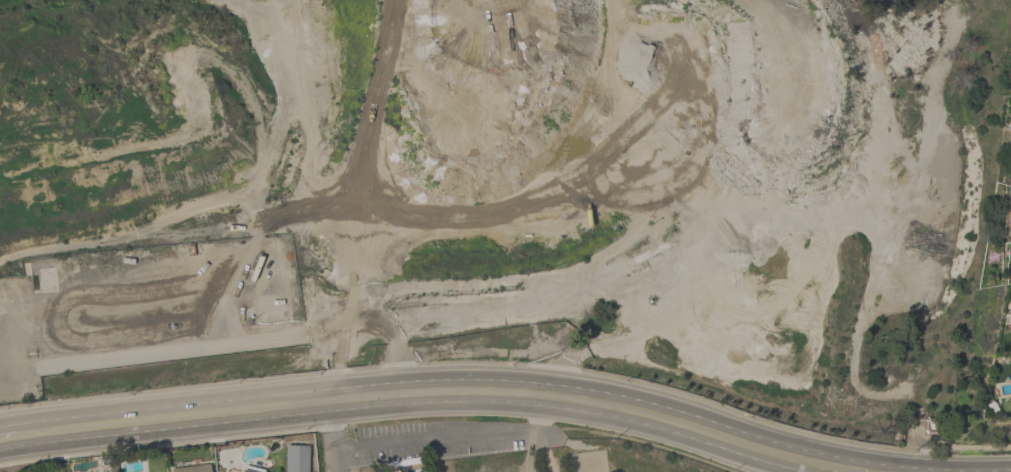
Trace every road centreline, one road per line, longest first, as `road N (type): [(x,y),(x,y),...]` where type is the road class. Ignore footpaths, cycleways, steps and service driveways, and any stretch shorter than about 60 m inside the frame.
road 1 (primary): [(1010,470),(869,464),(624,397),(516,381),(445,379),(57,419)]
road 2 (primary): [(0,449),(475,401),(624,420),(798,471)]
road 3 (residential): [(334,455),(485,433),(539,436),(542,405)]

